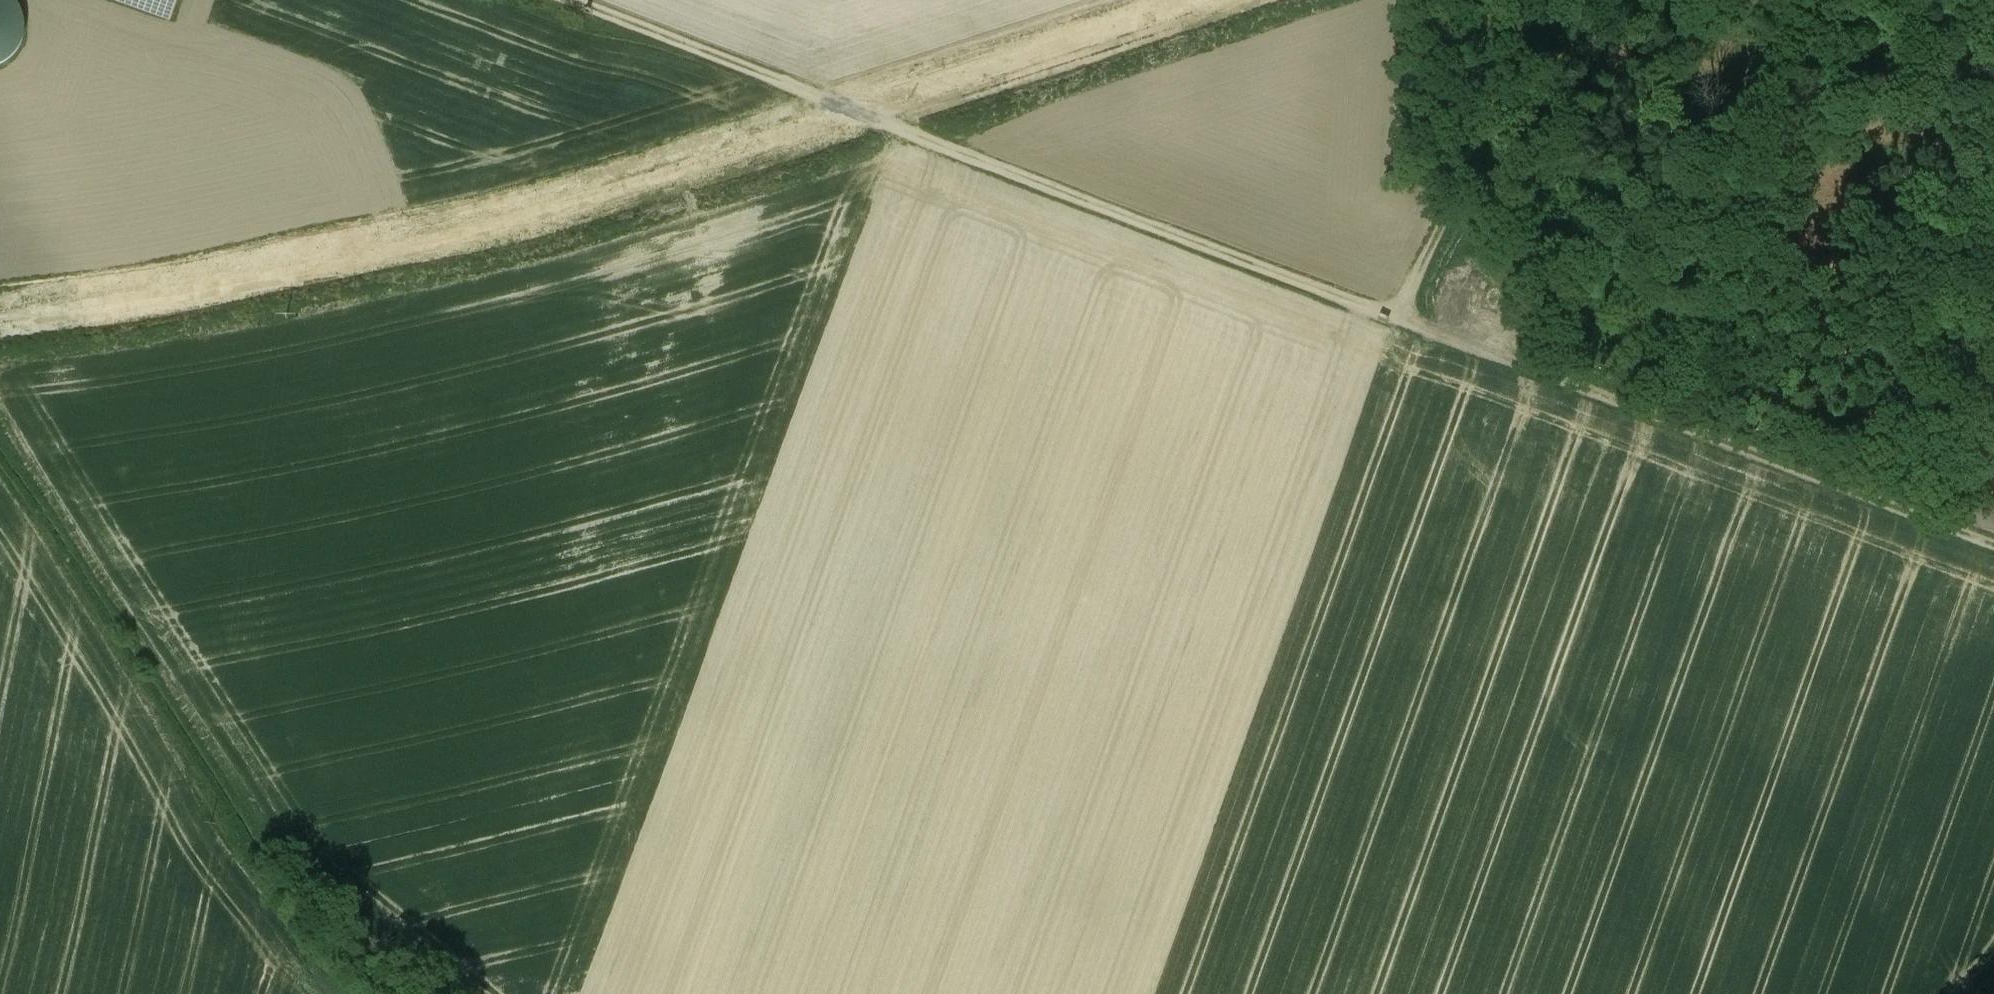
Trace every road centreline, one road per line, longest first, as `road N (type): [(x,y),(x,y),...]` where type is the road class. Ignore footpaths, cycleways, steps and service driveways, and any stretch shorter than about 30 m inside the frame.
road 1 (track): [(562,0),(1993,547)]

